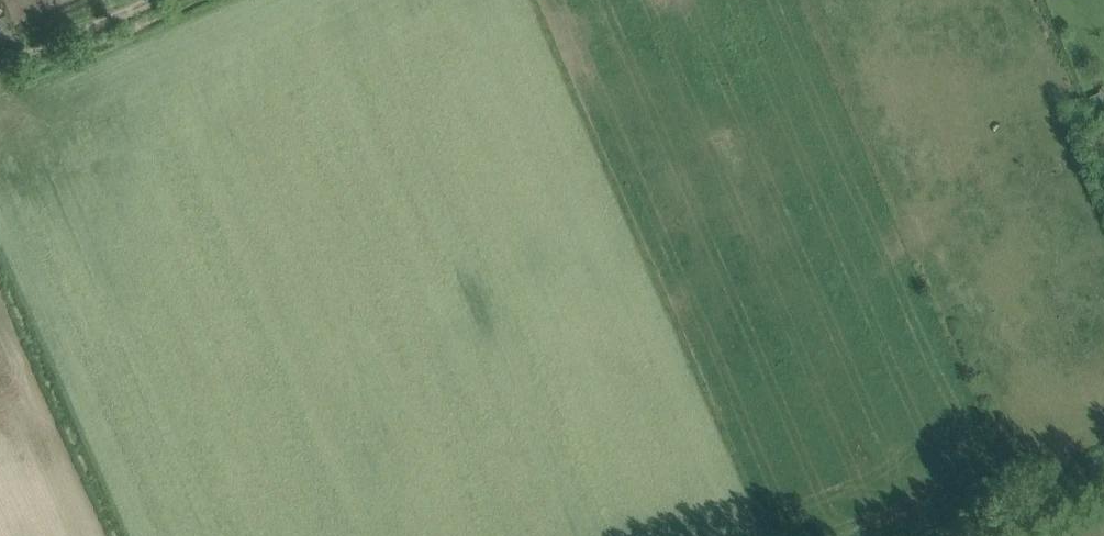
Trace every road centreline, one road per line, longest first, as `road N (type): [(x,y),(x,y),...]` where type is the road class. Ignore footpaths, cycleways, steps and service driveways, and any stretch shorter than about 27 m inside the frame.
road 1 (track): [(148,0),(0,64)]
road 2 (track): [(1103,480),(973,535)]

